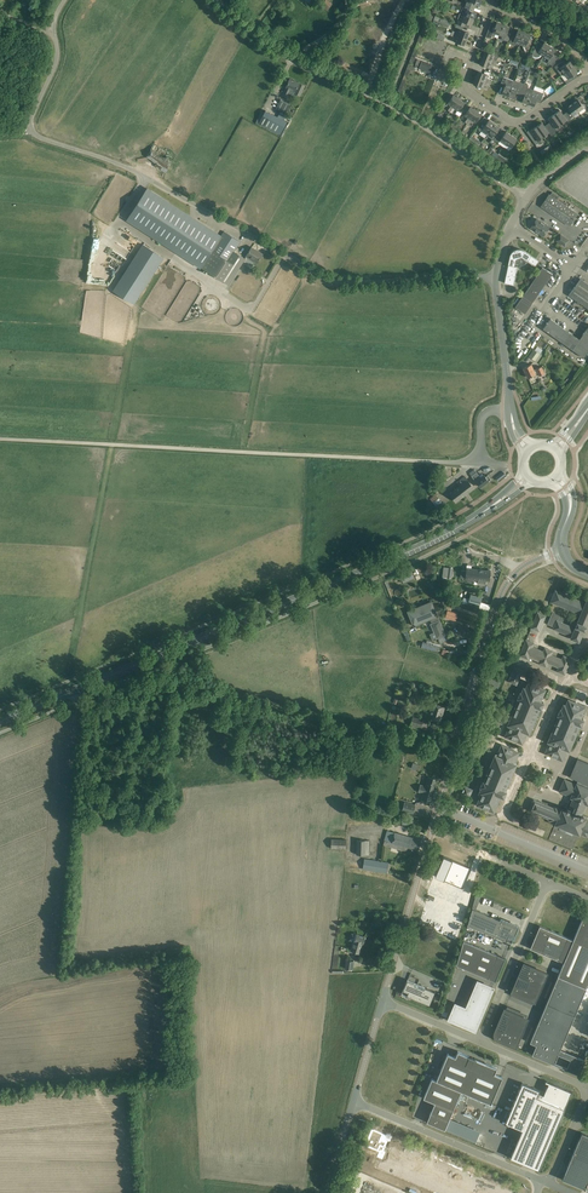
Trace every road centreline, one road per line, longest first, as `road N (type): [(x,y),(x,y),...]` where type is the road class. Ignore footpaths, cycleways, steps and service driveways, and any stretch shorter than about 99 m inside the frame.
road 1 (unclassified): [(495,276),(334,280),(130,167),(43,137),(31,117),(58,56),(53,24),(66,0)]
road 2 (primary): [(0,721),(403,556),(490,507)]
road 3 (unclassified): [(524,197),(416,120),(275,49),(220,0)]
road 4 (unclassified): [(439,807),(502,589),(528,563),(562,549)]
road 5 (unclassified): [(354,1101),(542,1181)]
road 6 (unclassified): [(382,1001),(439,807)]
road 7 (unclassified): [(587,77),(518,122),(468,92),(471,59)]
road 8 (unclassified): [(480,1041),(547,882)]
road 9 (unclassified): [(509,406),(495,276)]
road 10 (residential): [(587,77),(585,62),(556,36),(491,8)]

